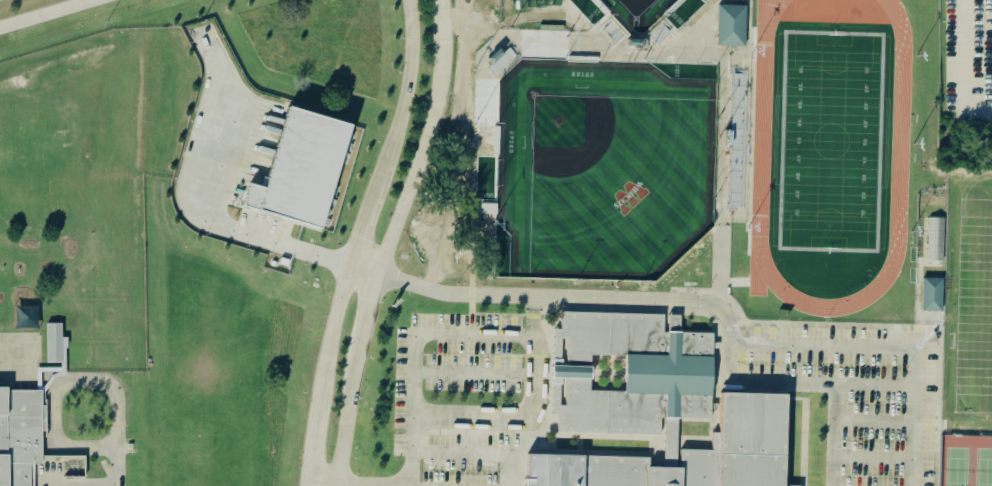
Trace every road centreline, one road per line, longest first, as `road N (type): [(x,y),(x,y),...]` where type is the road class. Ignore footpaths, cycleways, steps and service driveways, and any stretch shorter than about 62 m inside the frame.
road 1 (residential): [(340,485),(380,274),(441,97),(442,0)]
road 2 (residential): [(410,0),(408,90),(349,264),(306,485)]

